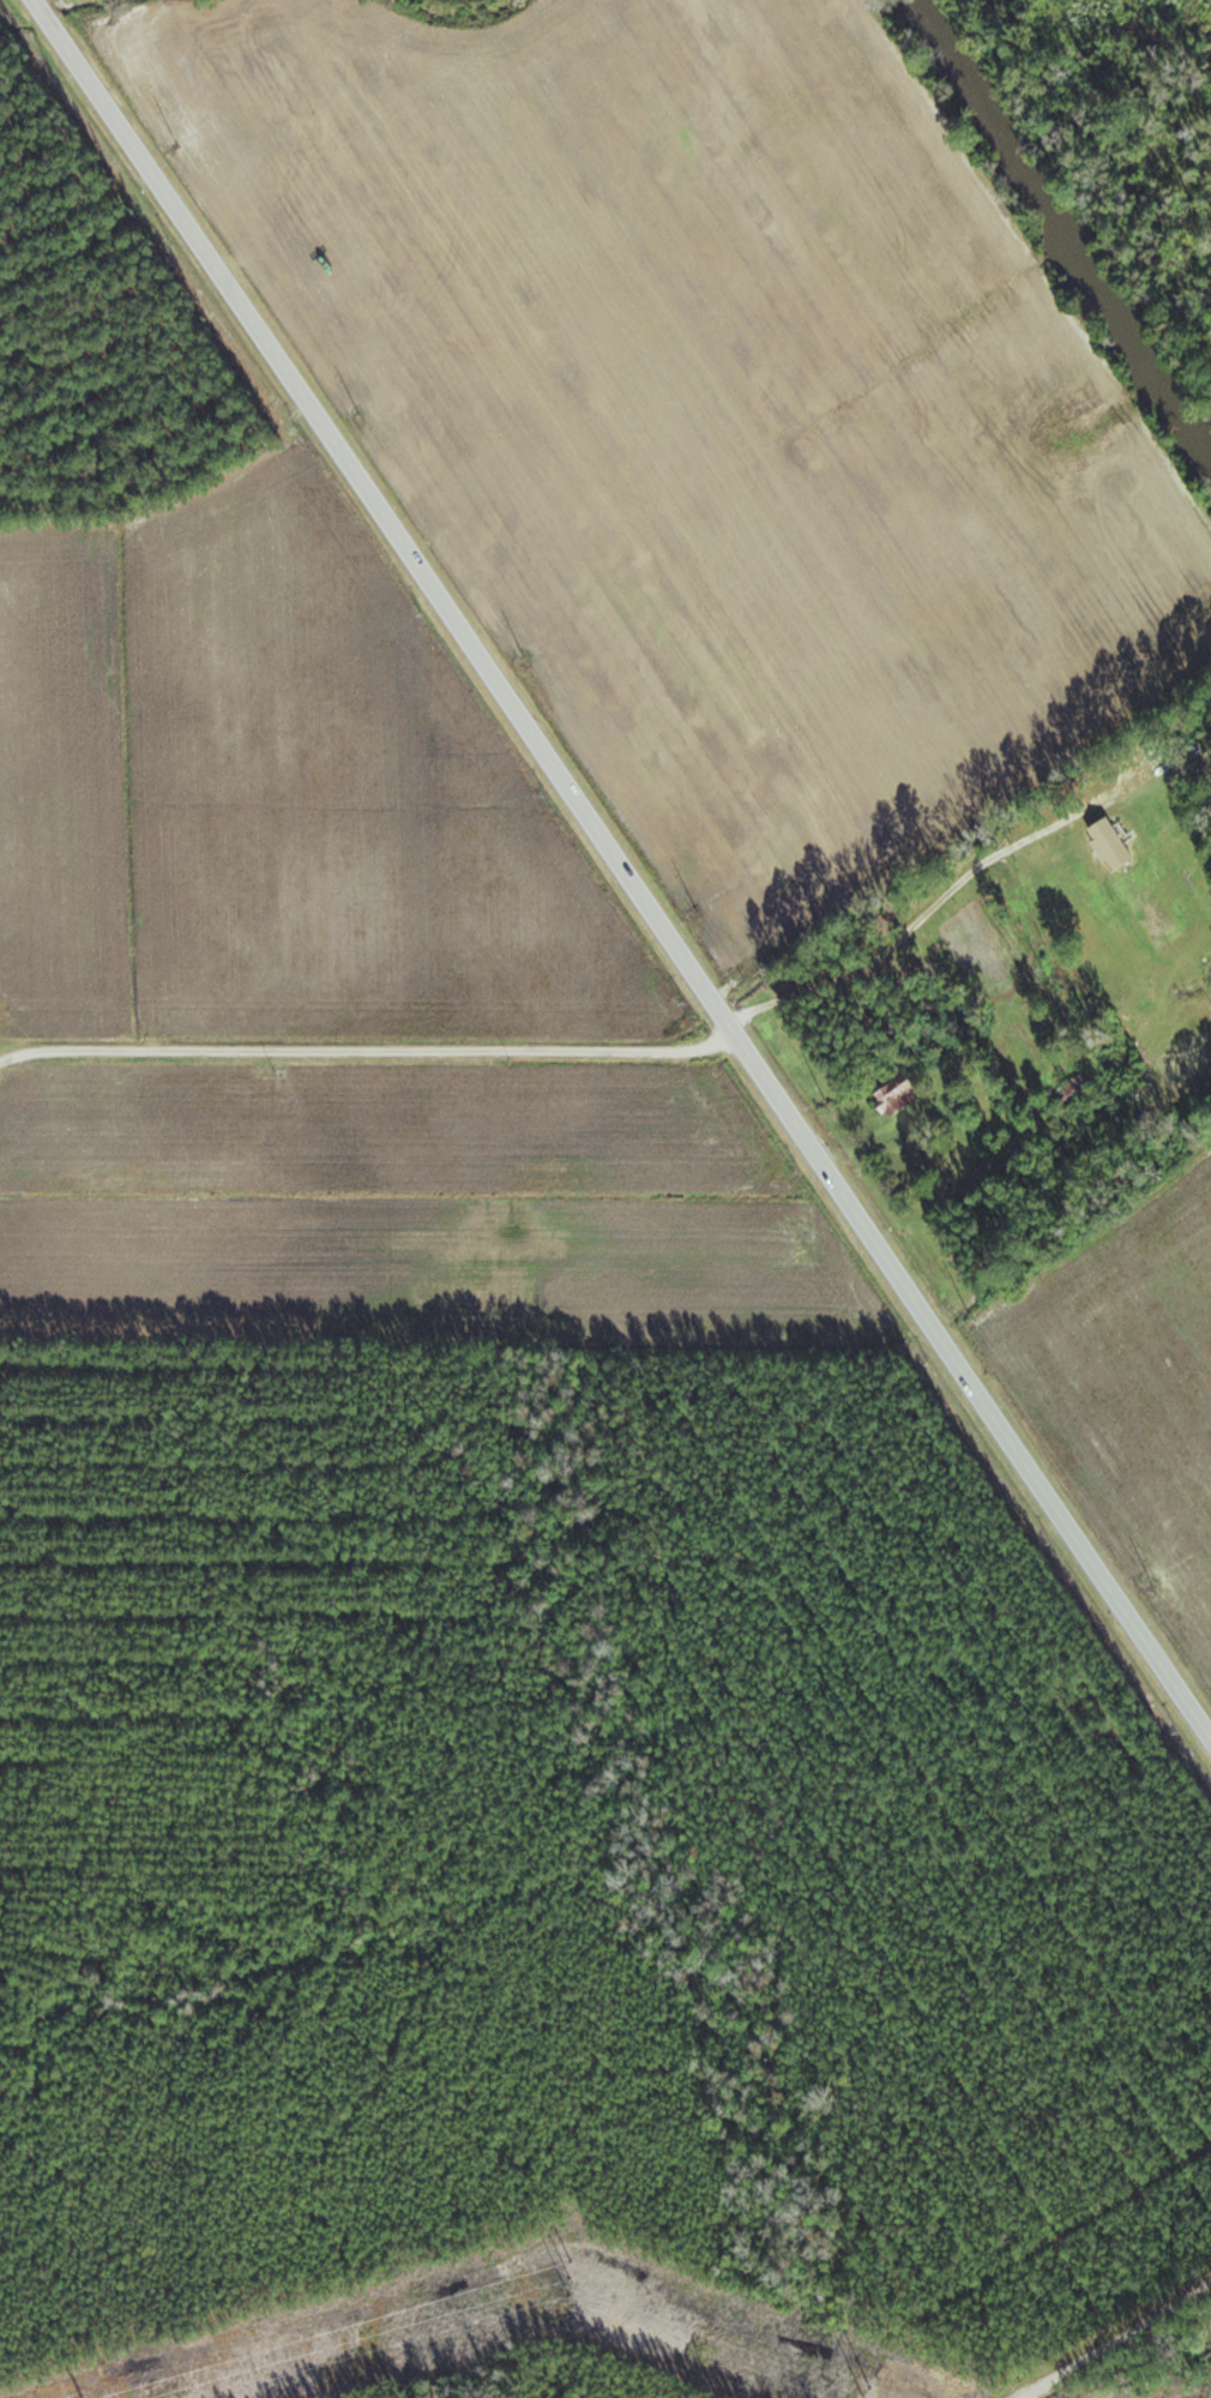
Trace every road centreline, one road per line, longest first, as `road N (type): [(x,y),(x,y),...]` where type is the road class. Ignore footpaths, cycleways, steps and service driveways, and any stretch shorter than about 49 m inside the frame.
road 1 (primary): [(40,0),(1210,1727)]

